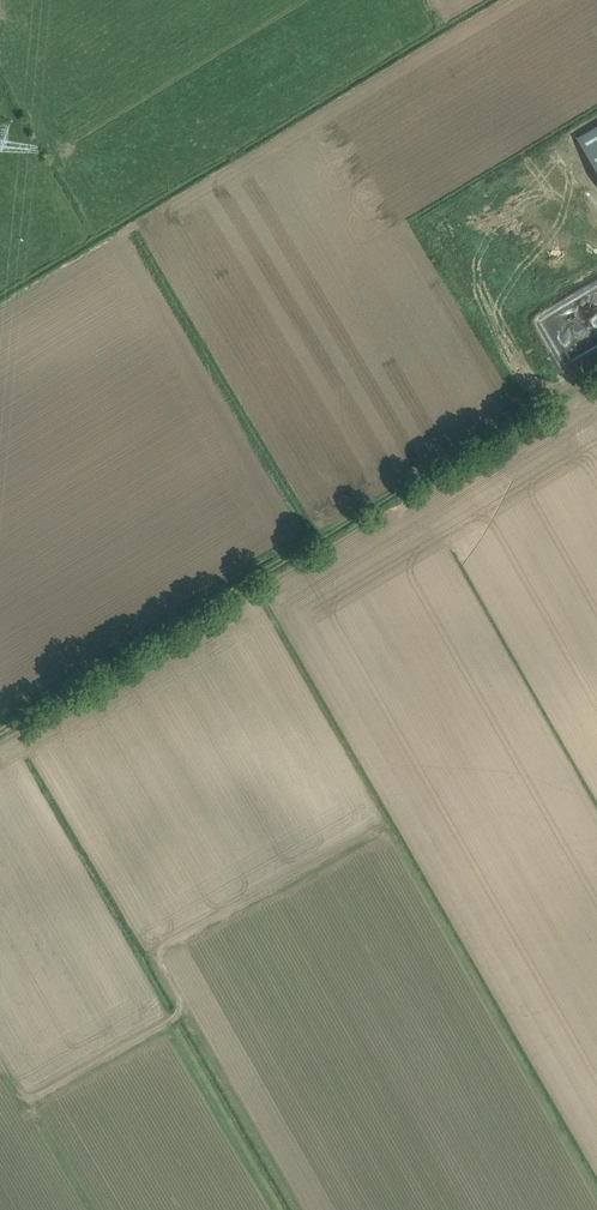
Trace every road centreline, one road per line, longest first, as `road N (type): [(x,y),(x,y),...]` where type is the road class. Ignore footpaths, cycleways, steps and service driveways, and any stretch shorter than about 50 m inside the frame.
road 1 (track): [(596,369),(0,728)]
road 2 (track): [(200,933),(161,962),(180,1016),(30,1101),(0,1061)]

